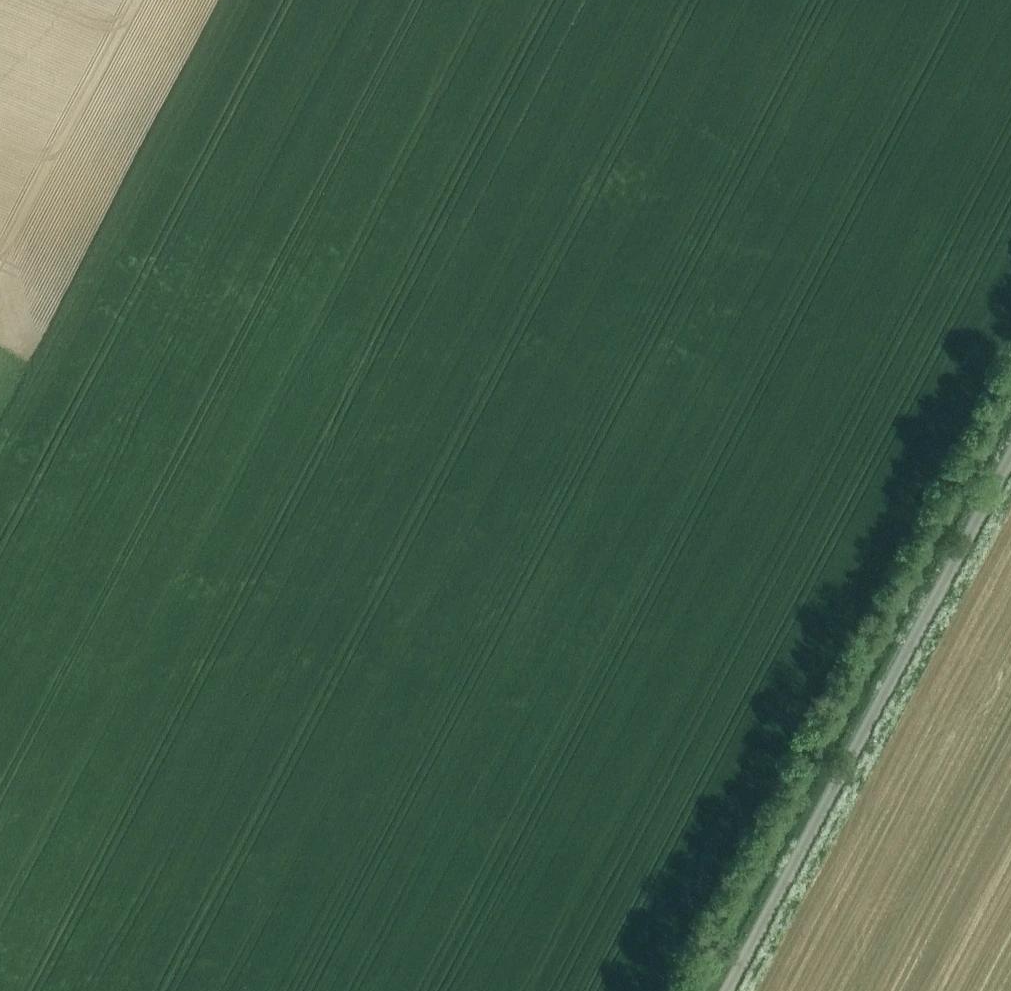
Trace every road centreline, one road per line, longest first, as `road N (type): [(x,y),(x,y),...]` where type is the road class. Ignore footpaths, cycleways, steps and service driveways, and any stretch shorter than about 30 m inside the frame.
road 1 (track): [(1010,454),(726,990)]

